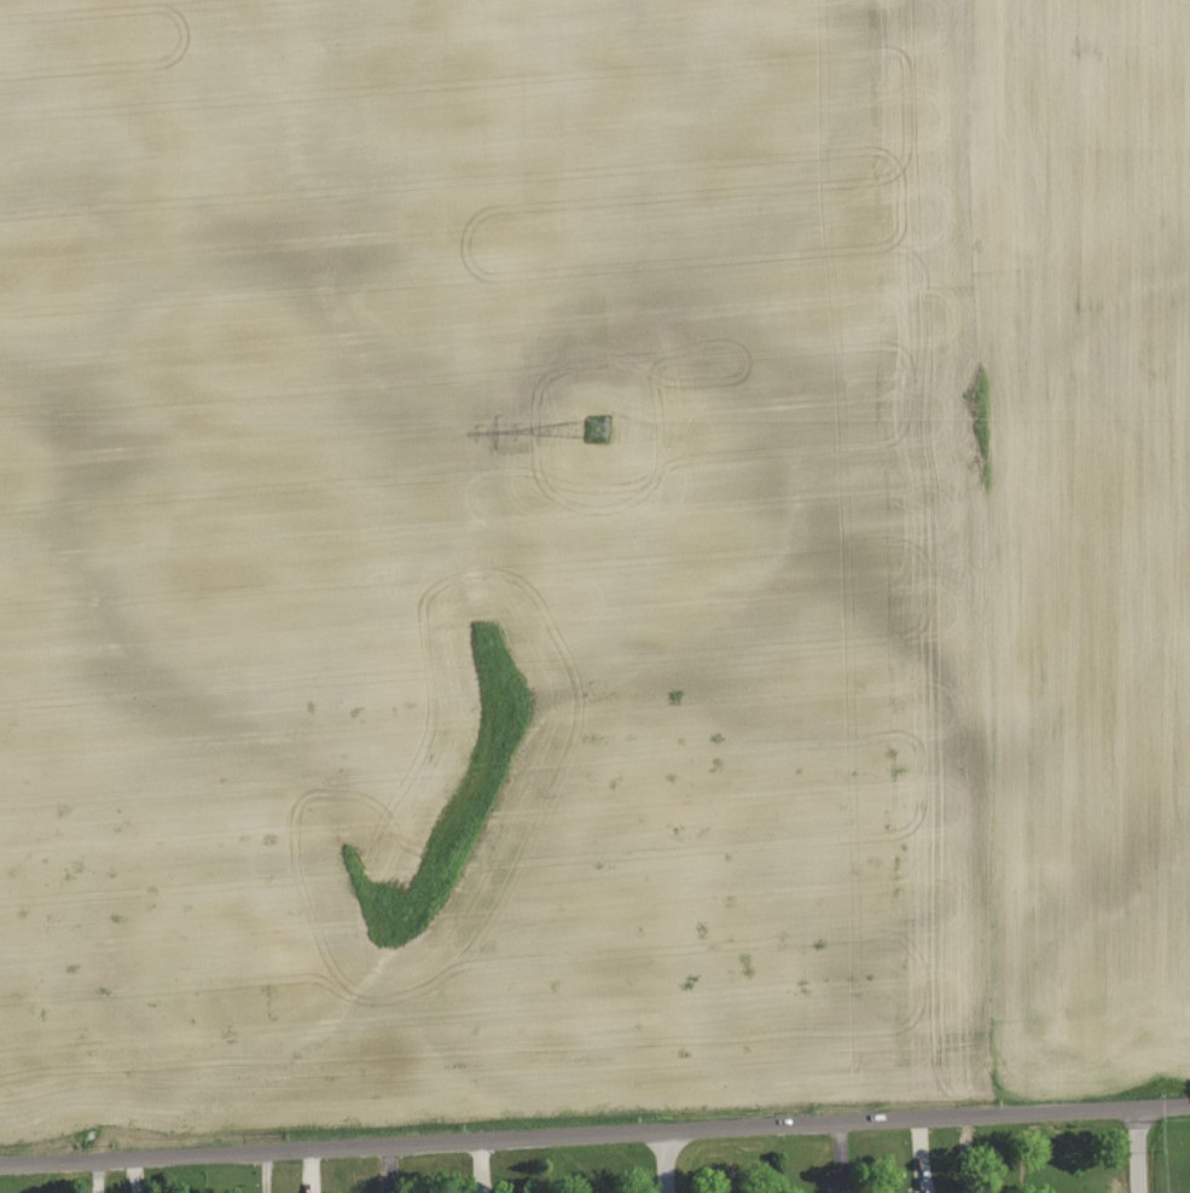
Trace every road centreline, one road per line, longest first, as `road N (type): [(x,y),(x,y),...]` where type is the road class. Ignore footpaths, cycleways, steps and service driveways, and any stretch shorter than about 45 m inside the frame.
road 1 (residential): [(0,1162),(1189,1100)]

